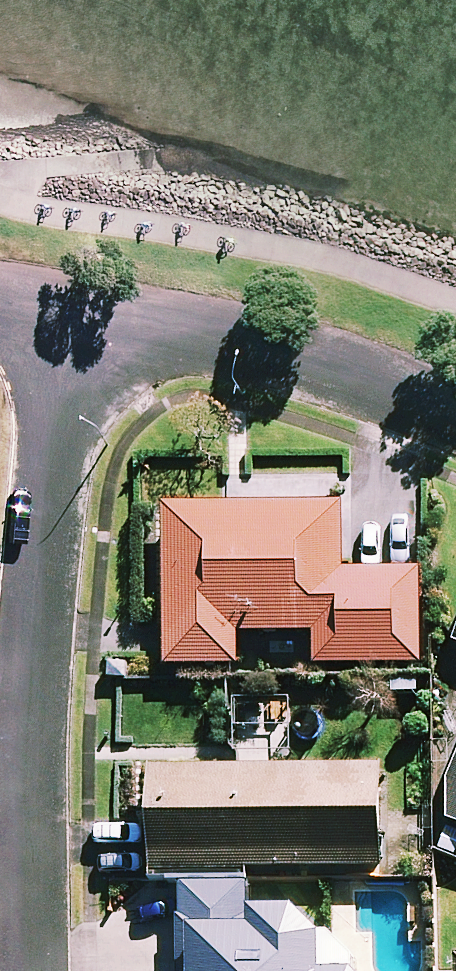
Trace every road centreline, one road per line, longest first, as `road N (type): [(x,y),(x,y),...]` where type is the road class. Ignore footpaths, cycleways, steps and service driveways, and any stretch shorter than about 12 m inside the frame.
road 1 (residential): [(32,970),(38,488),(87,304)]
road 2 (residential): [(87,304),(341,367),(455,414)]

